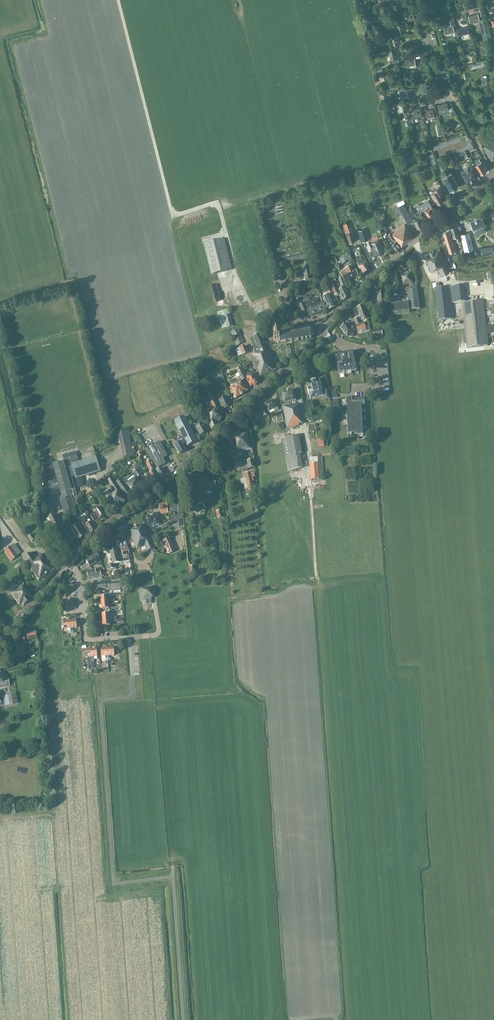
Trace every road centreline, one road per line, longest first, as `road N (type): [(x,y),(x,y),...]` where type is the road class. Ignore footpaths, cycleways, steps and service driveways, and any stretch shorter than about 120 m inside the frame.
road 1 (track): [(119,0),(174,215),(217,203),(237,281),(261,316),(248,335)]
road 2 (tertiary): [(67,563),(181,469),(324,332)]
road 3 (tertiary): [(324,332),(493,173)]
road 4 (track): [(316,580),(306,430),(291,365)]
road 5 (residential): [(129,638),(84,640),(78,573),(67,563)]
road 6 (residential): [(355,388),(380,387),(377,351),(324,332)]

